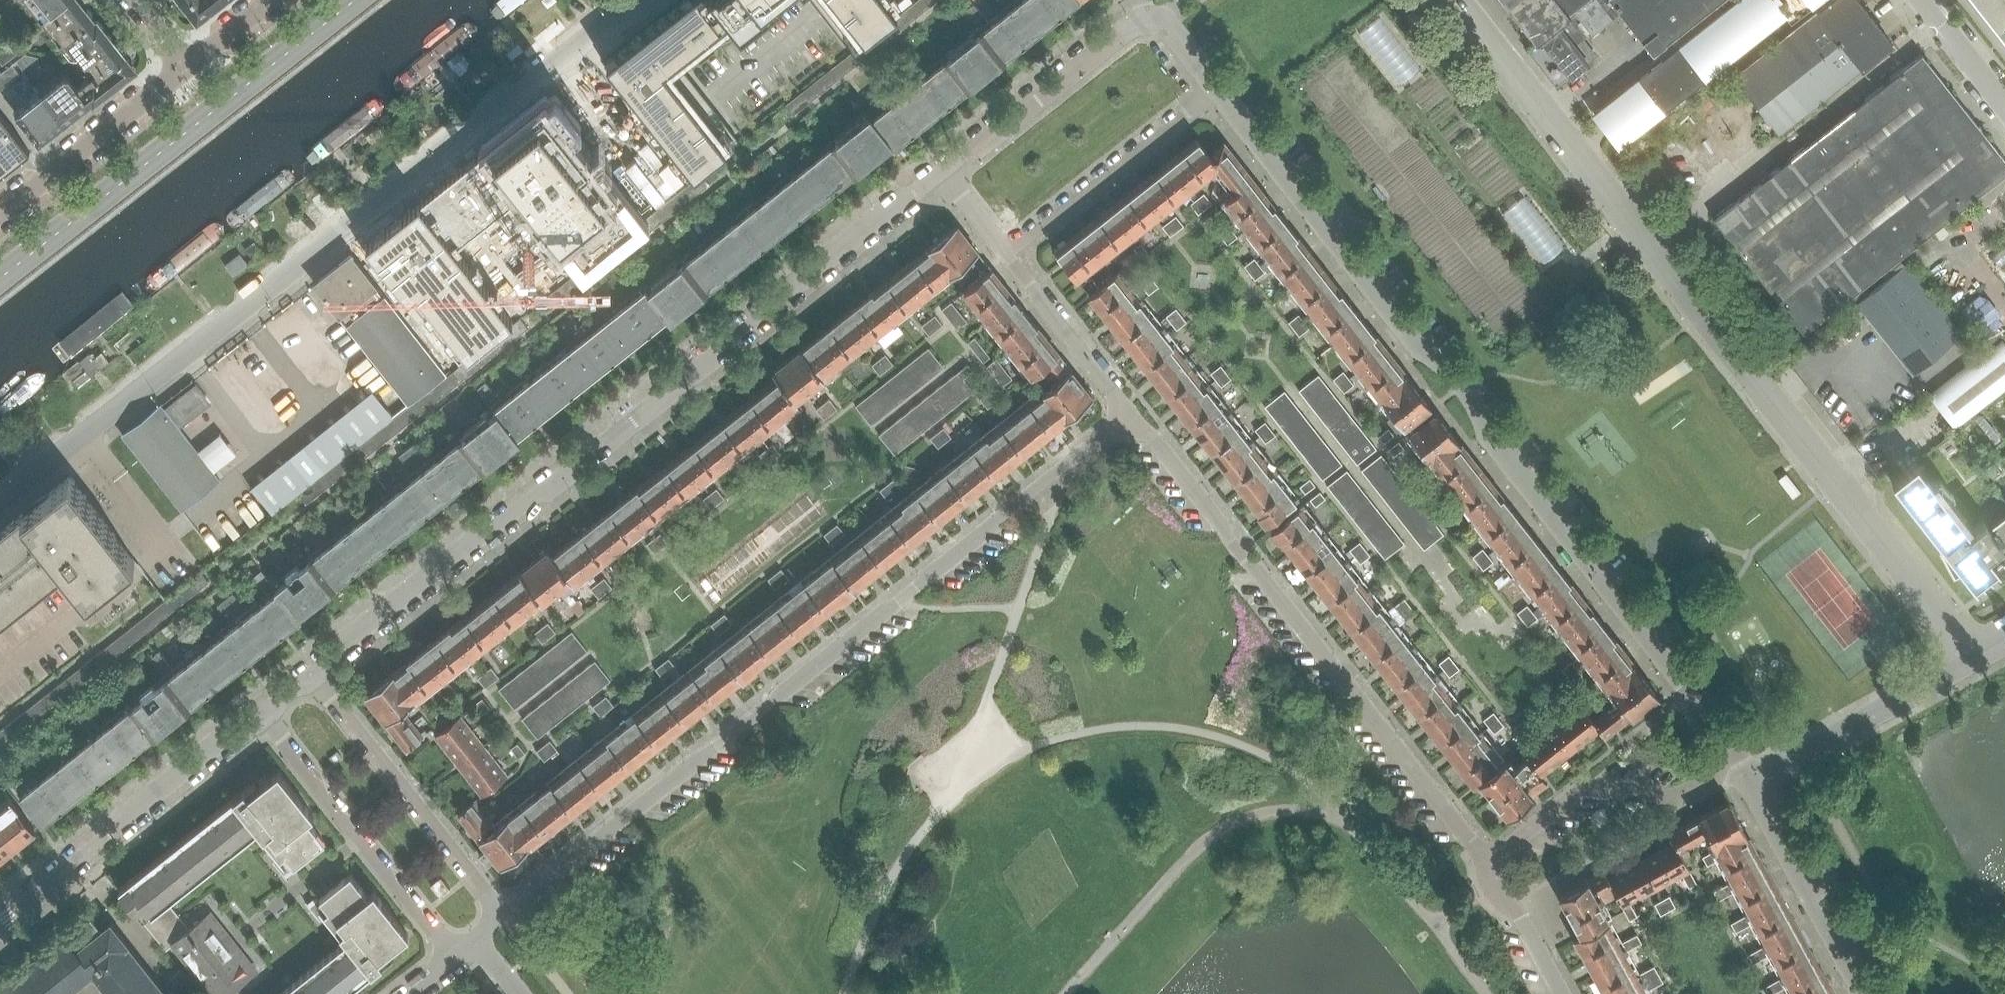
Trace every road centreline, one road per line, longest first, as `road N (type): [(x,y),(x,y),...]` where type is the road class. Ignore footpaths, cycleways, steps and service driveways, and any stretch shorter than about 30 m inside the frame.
road 1 (residential): [(1739,762),(1728,734),(1217,90)]
road 2 (residential): [(1974,655),(1457,0)]
road 3 (residential): [(0,500),(633,0)]
road 4 (residential): [(311,673),(941,173)]
road 5 (residential): [(500,913),(1128,413)]
road 6 (residential): [(1484,859),(1128,413)]
road 7 (residential): [(0,917),(261,712)]
road 8 (residential): [(261,712),(452,956)]
road 9 (residential): [(500,913),(311,673)]
road 10 (residential): [(1484,859),(1581,787),(1671,799),(1739,762)]
road 11 (residential): [(1217,90),(1007,255)]
road 12 (residential): [(941,173),(1153,17)]
road 13 (residential): [(1748,782),(1974,655)]
road 14 (residential): [(1864,993),(1748,782)]
road 15 (residential): [(185,63),(0,204)]
road 16 (residential): [(1128,413),(1007,255)]
road 17 (residential): [(1562,993),(1484,859)]
road 18 (residential): [(2004,103),(1925,0)]

